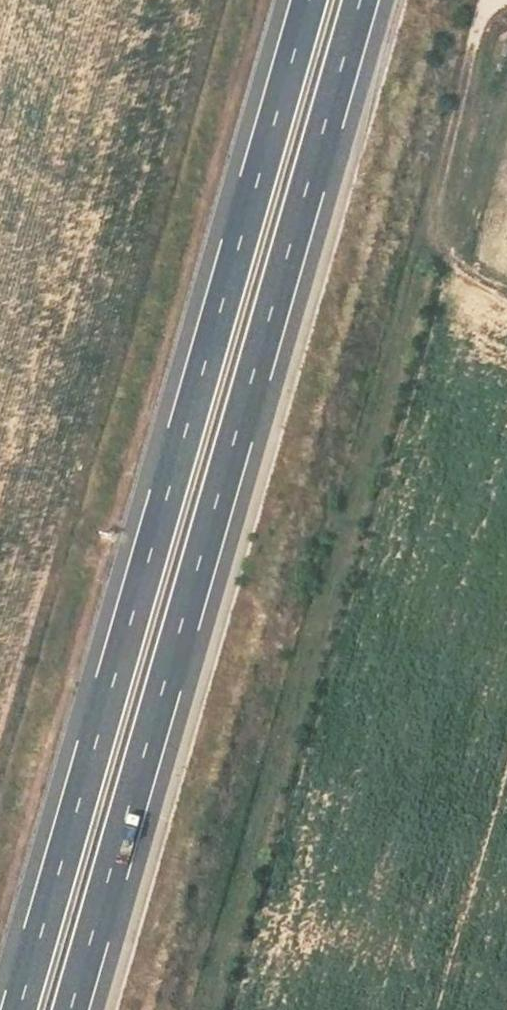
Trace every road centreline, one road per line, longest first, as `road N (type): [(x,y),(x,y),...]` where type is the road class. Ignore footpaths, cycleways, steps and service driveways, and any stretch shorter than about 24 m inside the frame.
road 1 (motorway): [(73,1009),(363,0)]
road 2 (motorway): [(308,0),(18,1009)]

